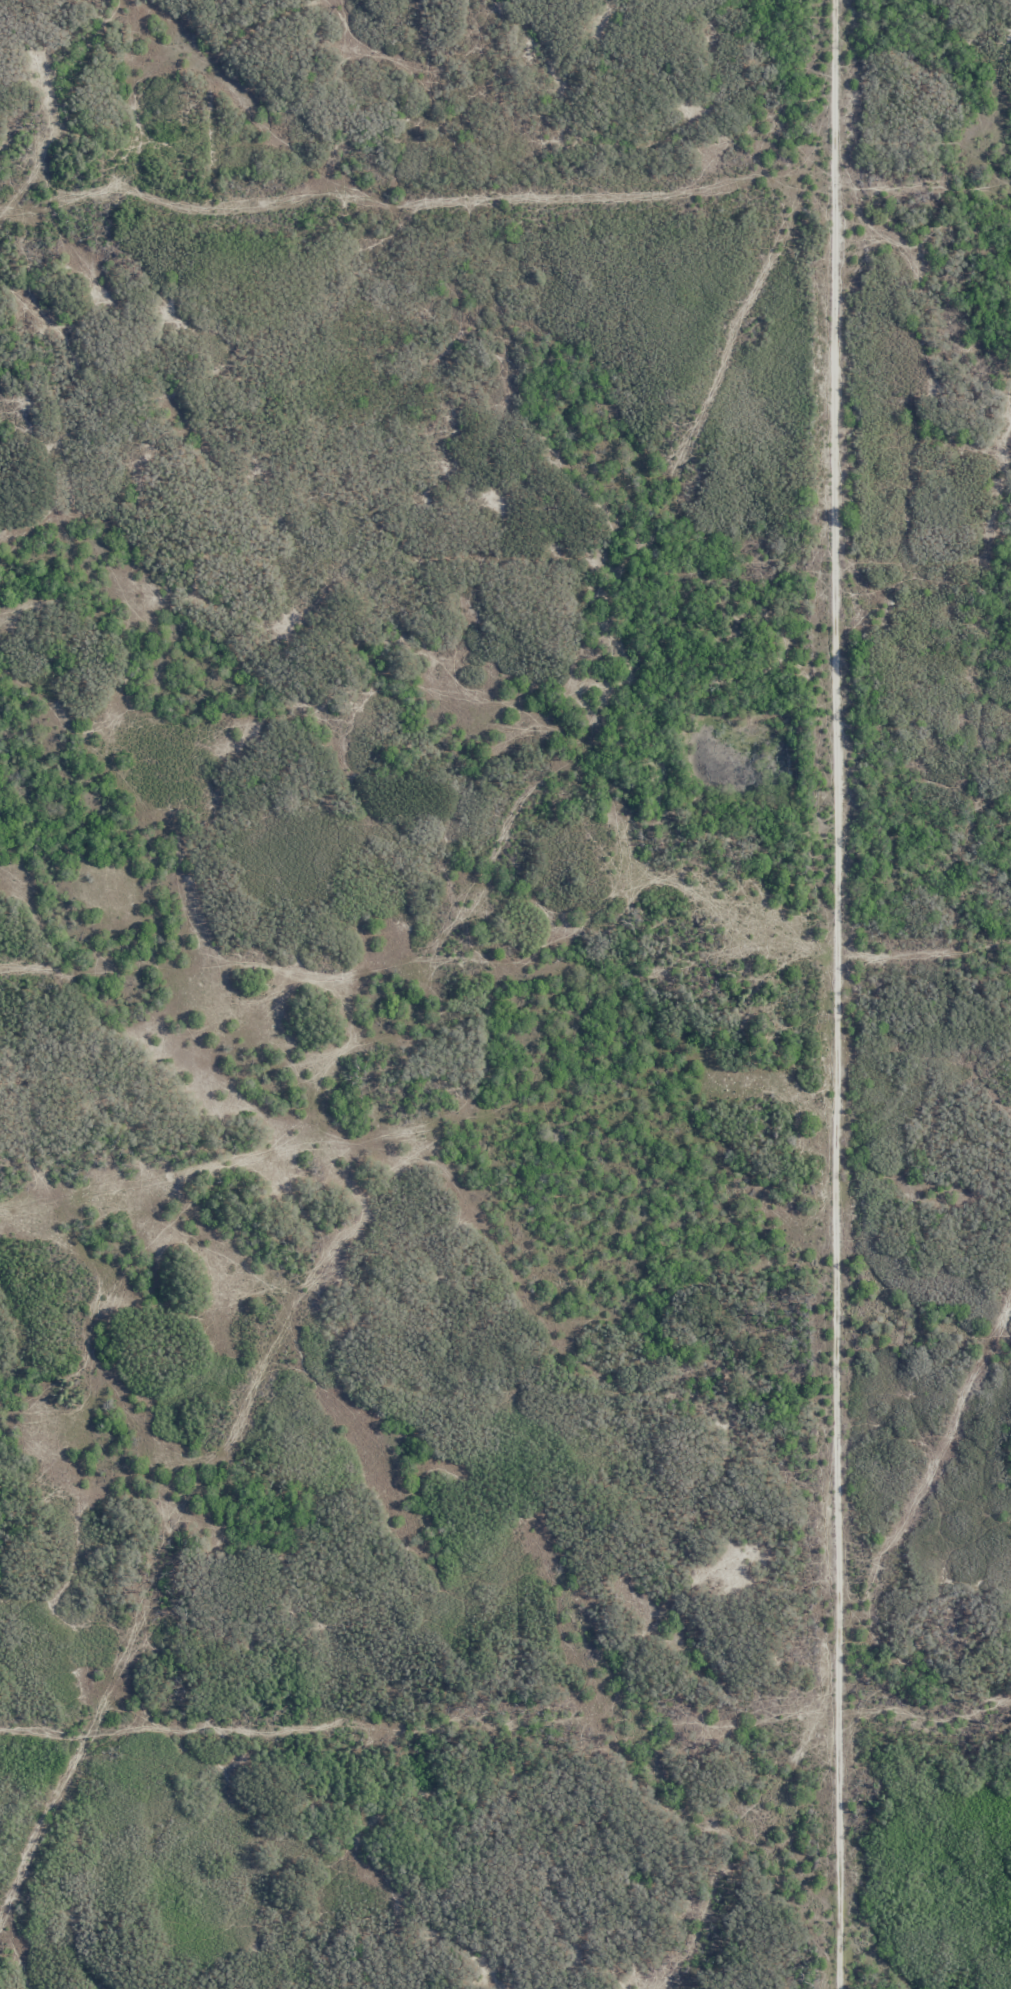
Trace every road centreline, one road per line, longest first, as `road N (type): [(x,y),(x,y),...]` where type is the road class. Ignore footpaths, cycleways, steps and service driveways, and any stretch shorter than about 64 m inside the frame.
road 1 (track): [(835,0),(838,1988)]

